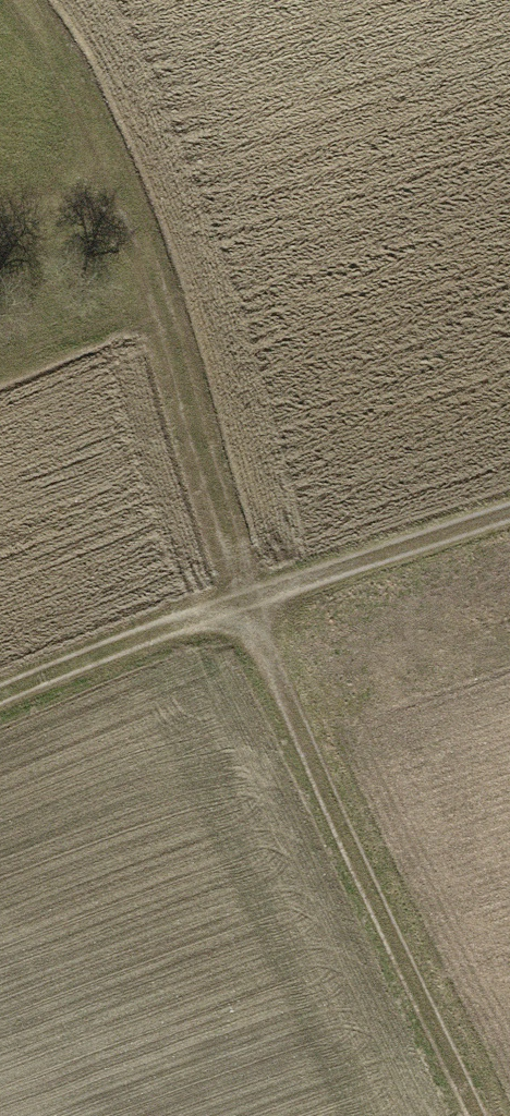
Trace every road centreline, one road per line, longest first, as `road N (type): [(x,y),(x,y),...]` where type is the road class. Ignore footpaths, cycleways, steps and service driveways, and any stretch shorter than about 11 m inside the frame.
road 1 (track): [(26,0),(93,104),(138,210),(240,596),(475,1115)]
road 2 (track): [(0,700),(240,596),(509,517)]
road 3 (track): [(0,234),(50,212),(138,210)]

